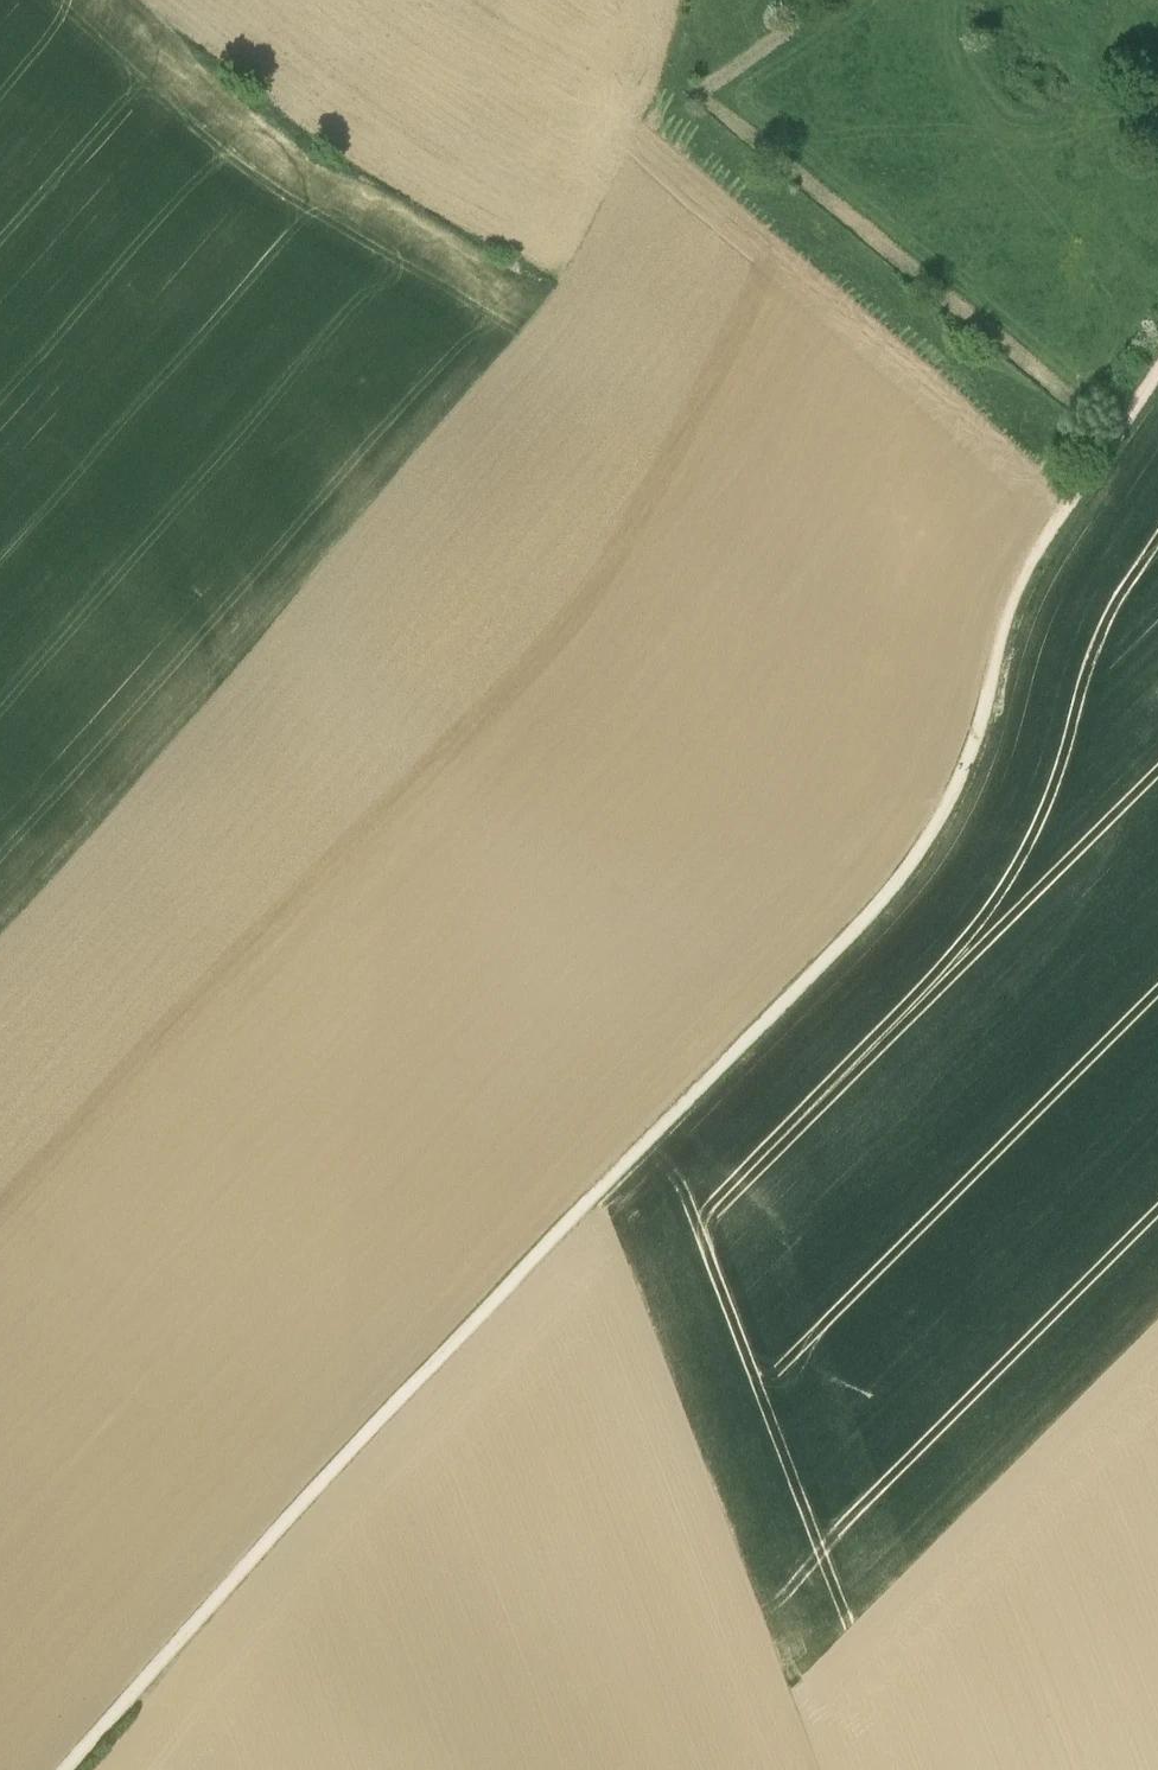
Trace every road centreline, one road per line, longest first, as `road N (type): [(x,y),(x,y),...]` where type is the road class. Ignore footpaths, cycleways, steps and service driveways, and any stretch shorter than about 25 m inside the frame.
road 1 (track): [(70,1769),(314,1488),(910,864),(955,791),(1026,569),(1157,370)]

